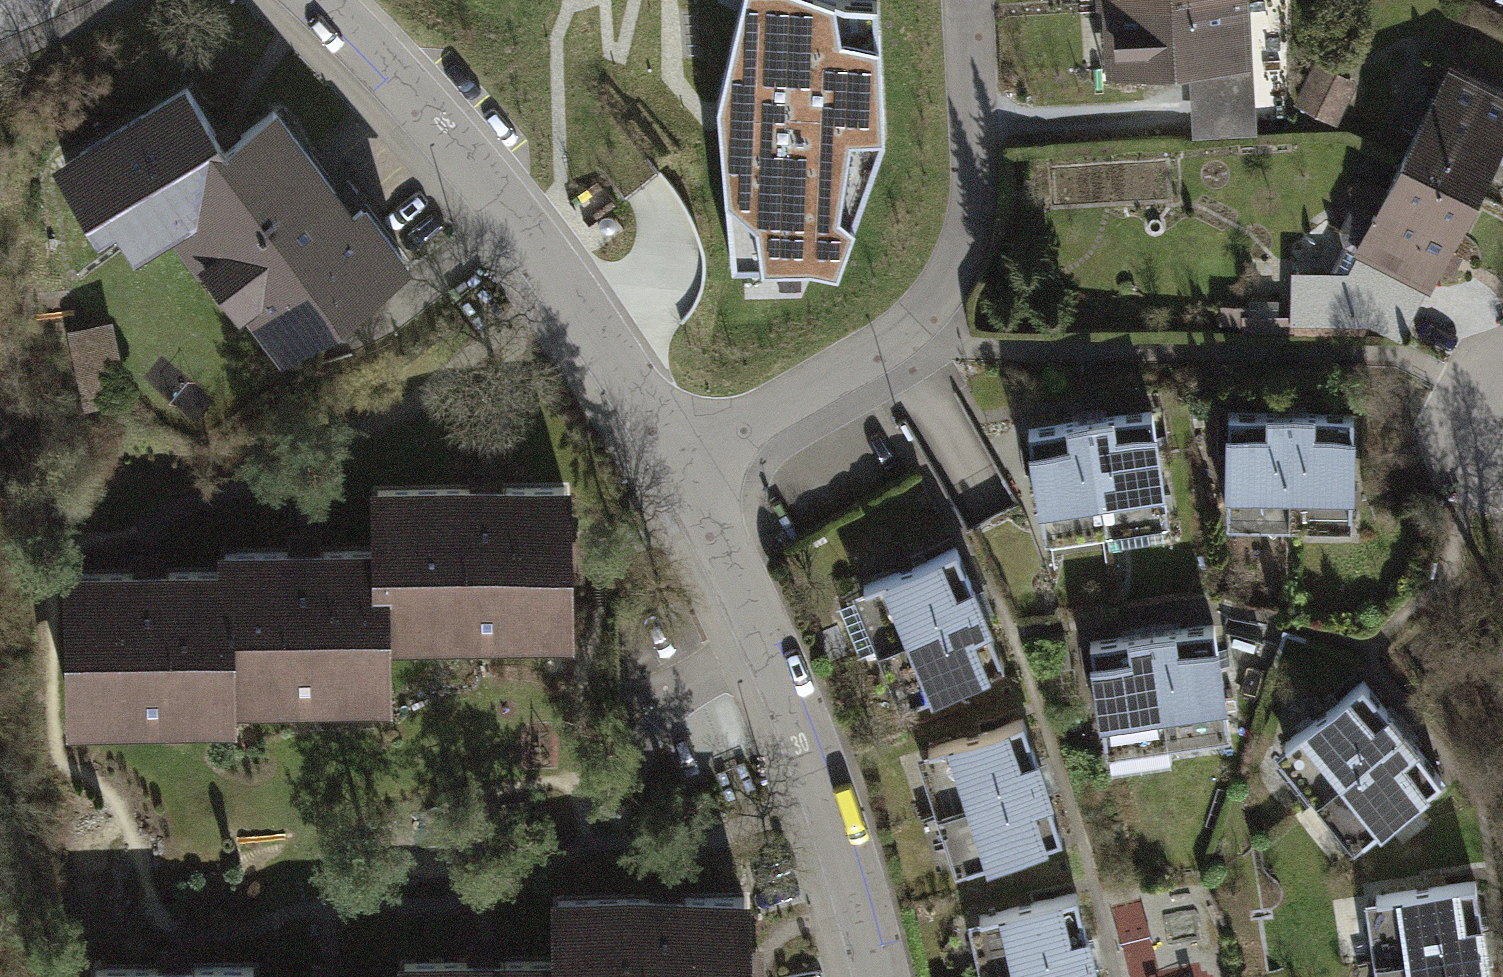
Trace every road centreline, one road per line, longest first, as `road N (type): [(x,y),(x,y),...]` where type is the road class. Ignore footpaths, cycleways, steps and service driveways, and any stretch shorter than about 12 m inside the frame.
road 1 (residential): [(683,474),(903,353),(956,273),(978,181),(969,0)]
road 2 (residential): [(314,0),(375,57),(563,295),(683,474)]
road 3 (residential): [(683,474),(822,788),(871,976)]

